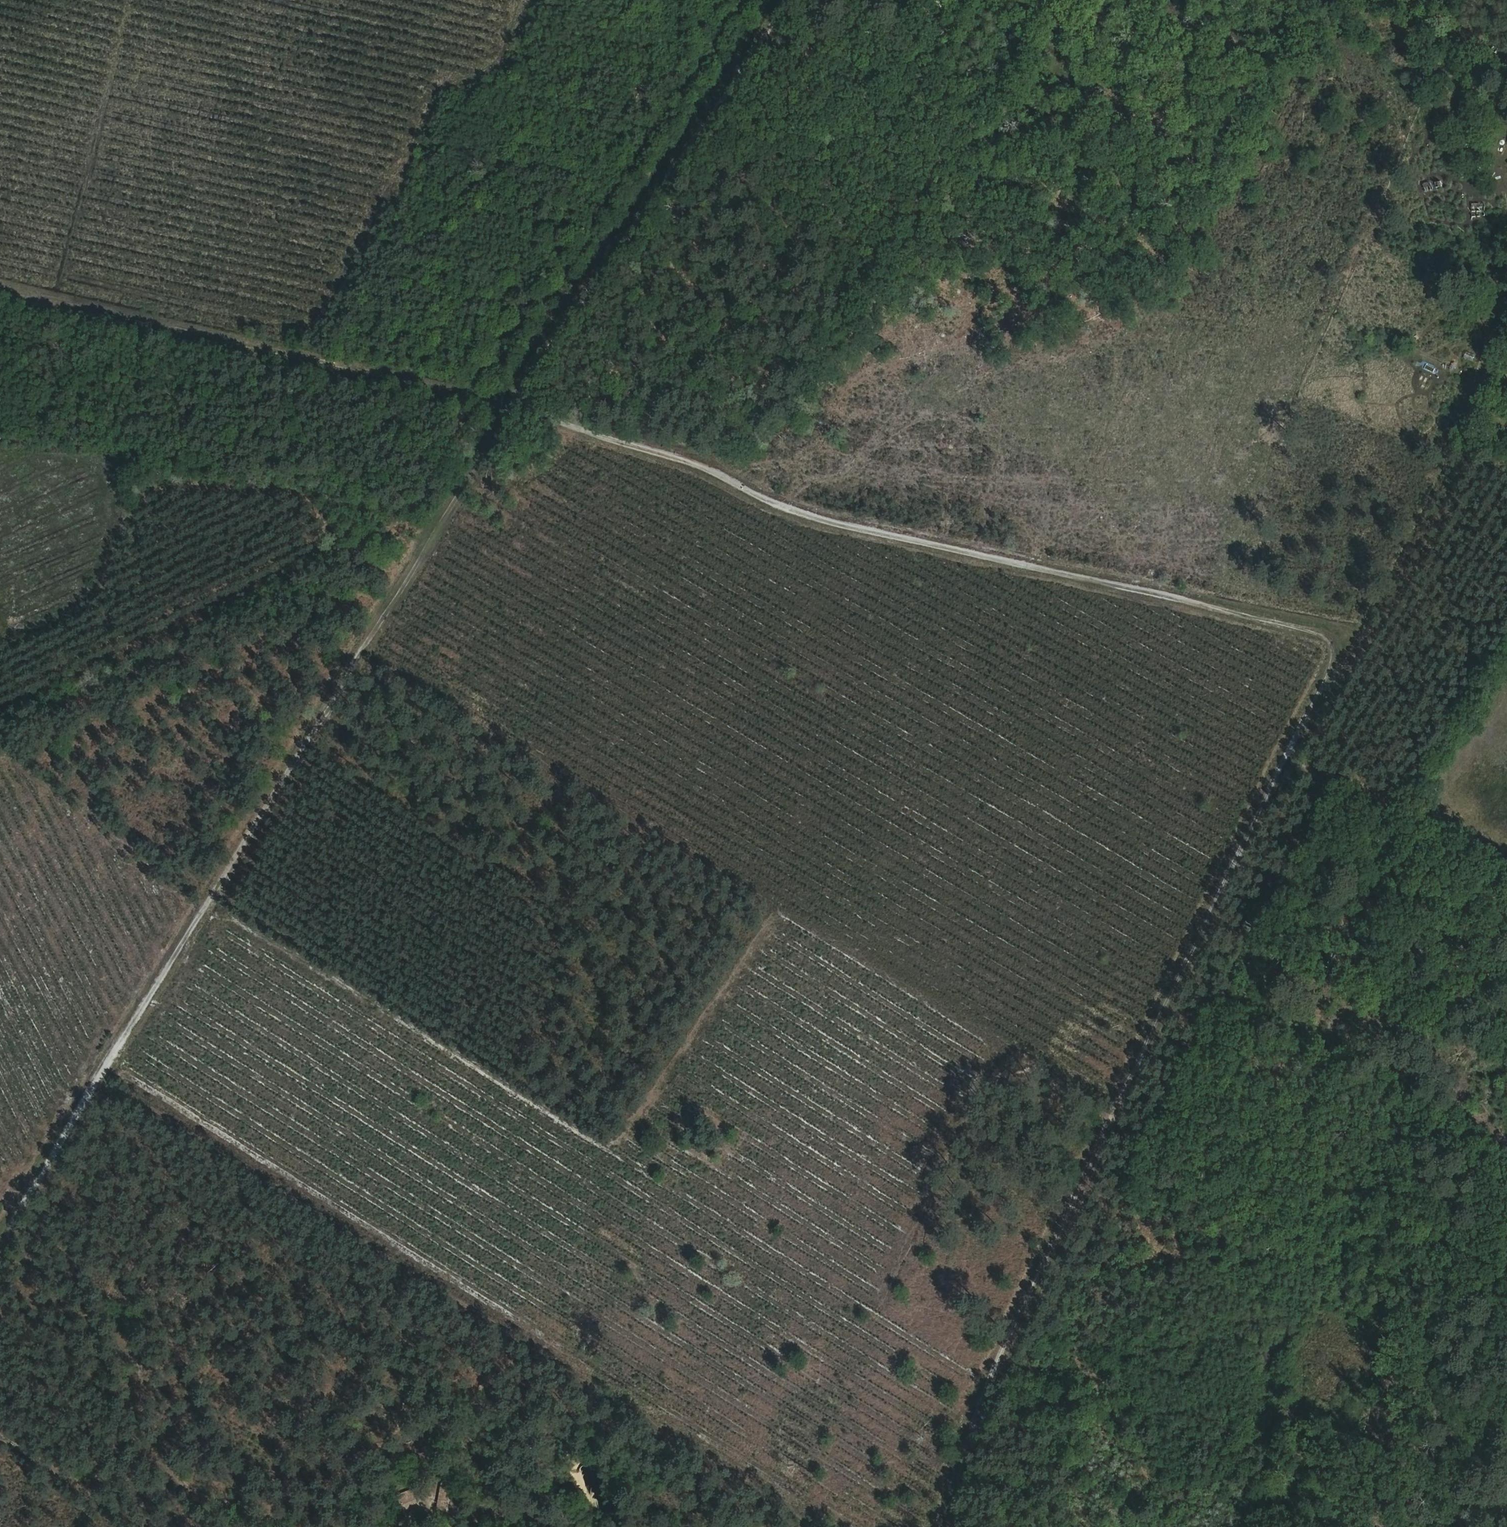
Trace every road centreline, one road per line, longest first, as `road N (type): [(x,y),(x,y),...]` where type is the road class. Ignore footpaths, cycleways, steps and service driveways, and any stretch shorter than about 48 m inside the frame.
road 1 (track): [(946,1526),(964,1442),(1010,1329),(1345,633),(909,538),(513,404),(788,0)]
road 2 (track): [(0,1243),(513,404),(0,289)]

